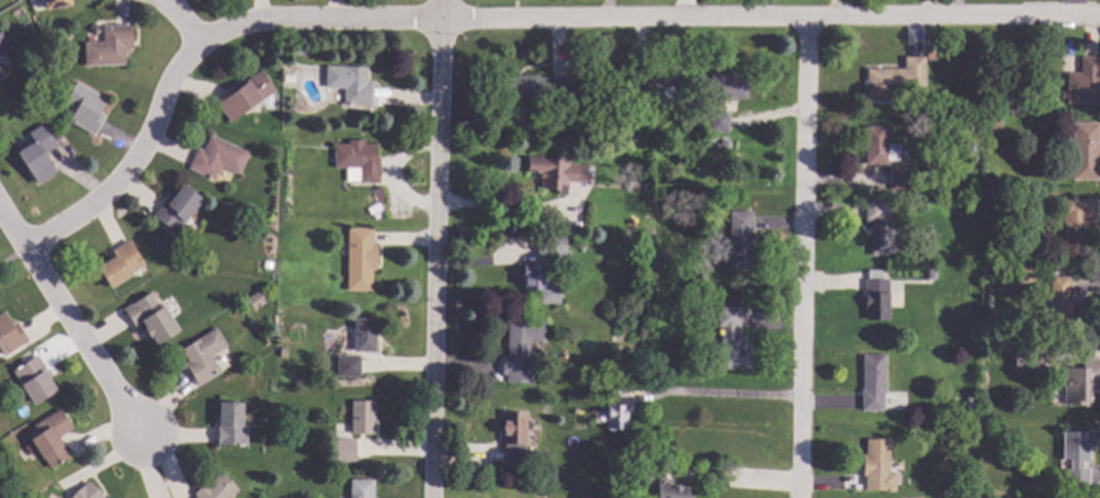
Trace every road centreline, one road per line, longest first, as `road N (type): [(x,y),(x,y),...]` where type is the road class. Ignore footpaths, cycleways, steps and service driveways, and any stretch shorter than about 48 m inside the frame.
road 1 (residential): [(1099,12),(261,19),(186,42),(163,0)]
road 2 (residential): [(440,0),(419,497)]
road 3 (residential): [(804,12),(801,497)]
road 4 (residential): [(186,42),(158,80),(116,170),(25,250)]
road 5 (residential): [(132,431),(0,212)]

